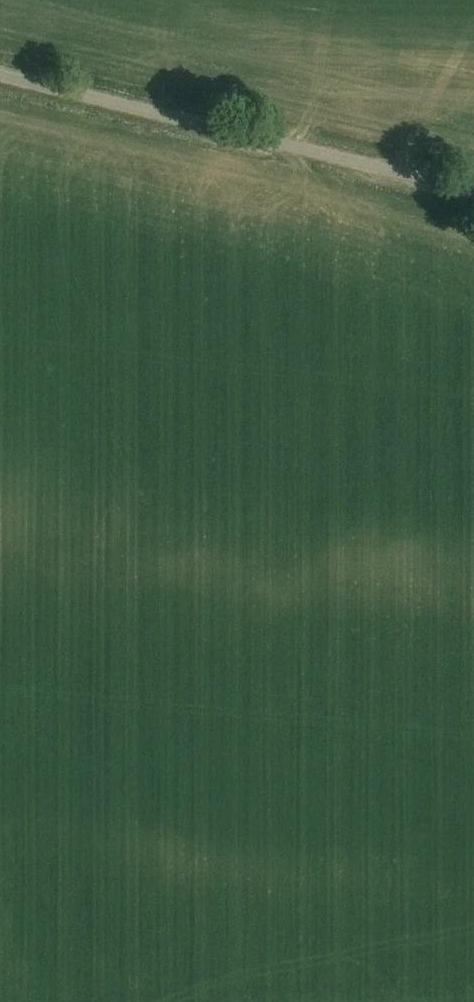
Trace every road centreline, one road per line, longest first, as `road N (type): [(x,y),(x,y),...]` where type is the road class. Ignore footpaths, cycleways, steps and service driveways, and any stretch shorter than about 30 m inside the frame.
road 1 (unclassified): [(0,72),(473,188)]

